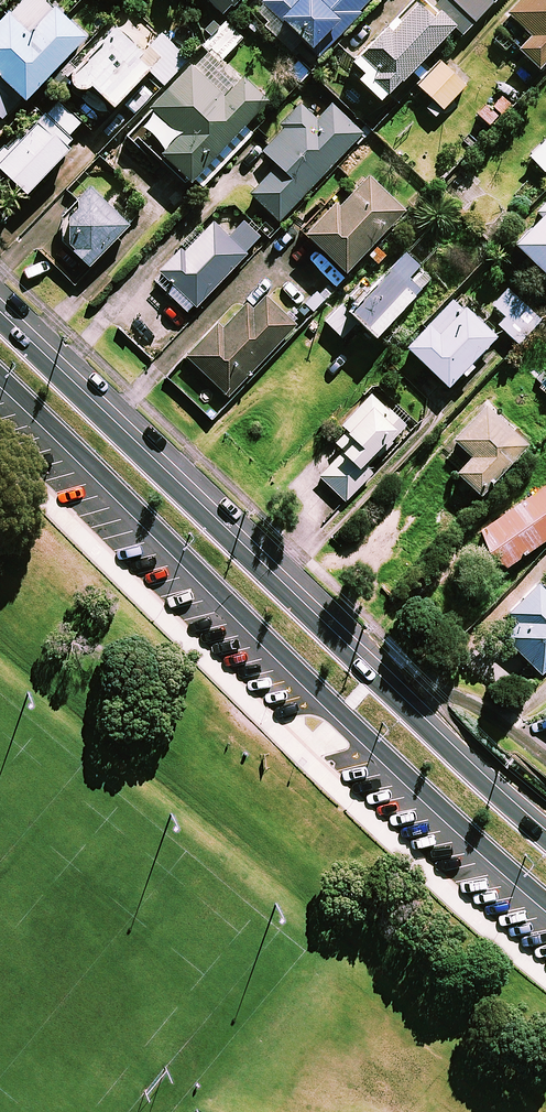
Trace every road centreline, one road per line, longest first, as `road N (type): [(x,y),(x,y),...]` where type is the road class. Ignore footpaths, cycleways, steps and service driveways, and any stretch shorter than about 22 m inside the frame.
road 1 (secondary): [(545,899),(343,713),(0,376)]
road 2 (secondary): [(0,322),(545,839)]

